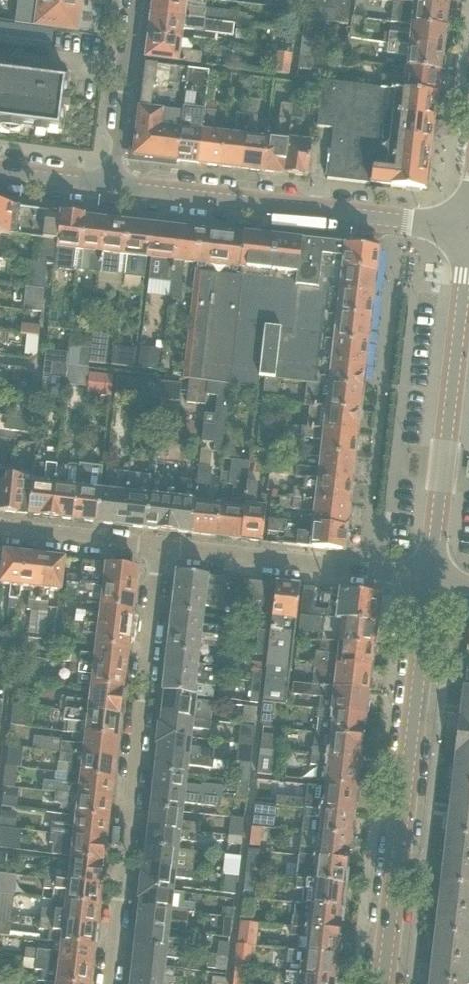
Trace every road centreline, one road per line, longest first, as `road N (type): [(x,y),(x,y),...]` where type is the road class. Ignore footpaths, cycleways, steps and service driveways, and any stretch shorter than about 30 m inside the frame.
road 1 (residential): [(158,545),(105,983)]
road 2 (tertiary): [(382,983),(429,577)]
road 3 (tertiary): [(468,229),(110,185)]
road 4 (tertiary): [(429,577),(468,229)]
road 5 (residential): [(429,577),(158,545)]
road 6 (residential): [(133,0),(110,185)]
road 7 (residential): [(158,545),(0,527)]

